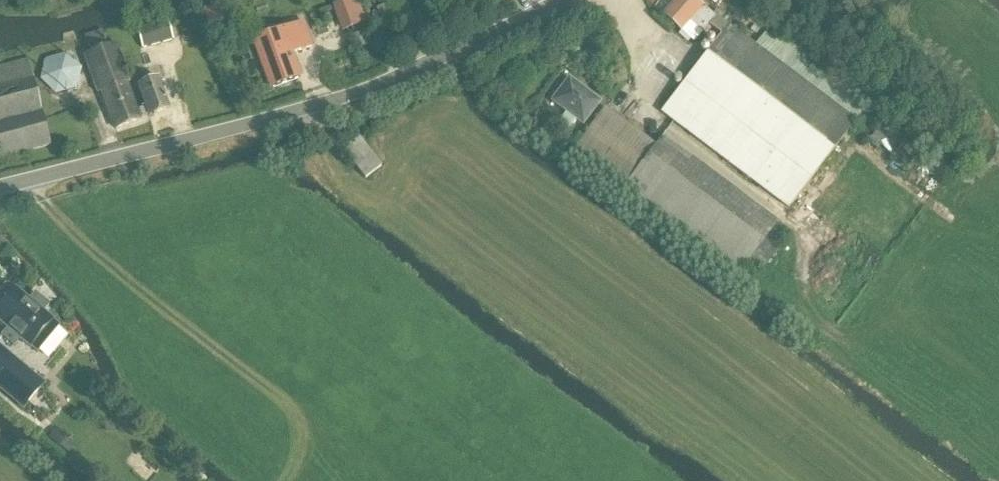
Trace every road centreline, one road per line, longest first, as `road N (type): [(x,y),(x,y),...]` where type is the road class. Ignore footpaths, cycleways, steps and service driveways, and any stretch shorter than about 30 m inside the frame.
road 1 (tertiary): [(0,189),(322,105),(566,0)]

